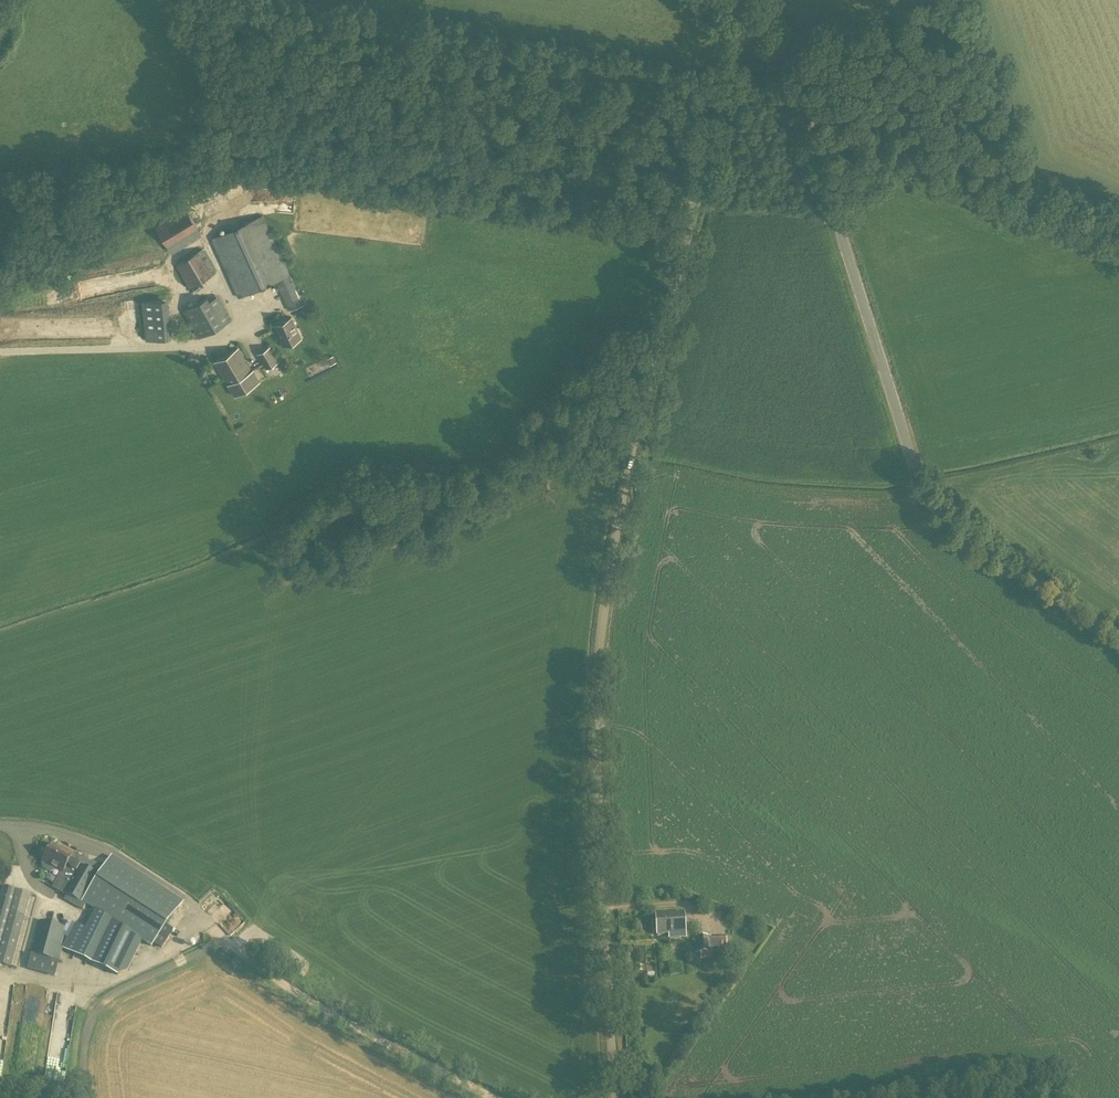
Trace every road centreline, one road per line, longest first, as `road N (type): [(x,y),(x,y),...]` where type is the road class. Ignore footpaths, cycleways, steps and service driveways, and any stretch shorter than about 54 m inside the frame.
road 1 (unclassified): [(616,1097),(597,763),(602,628),(631,455),(750,18)]
road 2 (tertiary): [(809,131),(924,484),(978,537),(1118,643)]
road 3 (unclassified): [(85,1097),(85,1036),(96,1006),(222,942),(319,1007),(495,1097)]
road 4 (track): [(200,163),(253,156),(546,197),(696,203)]
road 5 (unclassified): [(809,131),(830,128),(1118,243)]
road 6 (track): [(785,62),(931,0)]
road 7 (tertiary): [(750,18),(785,62),(809,131)]

